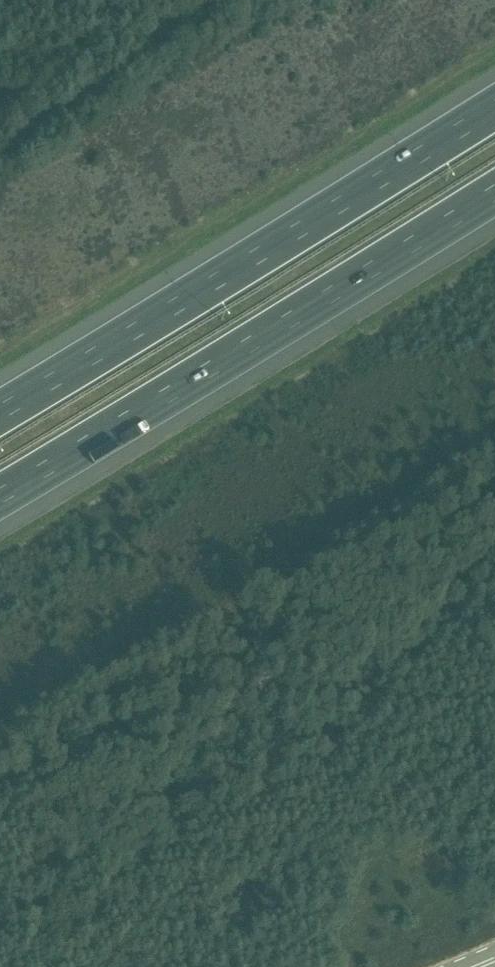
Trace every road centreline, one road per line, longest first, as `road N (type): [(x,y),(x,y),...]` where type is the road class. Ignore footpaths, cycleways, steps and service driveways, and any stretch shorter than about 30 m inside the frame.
road 1 (motorway): [(494,111),(0,415)]
road 2 (motorway): [(0,495),(494,192)]

